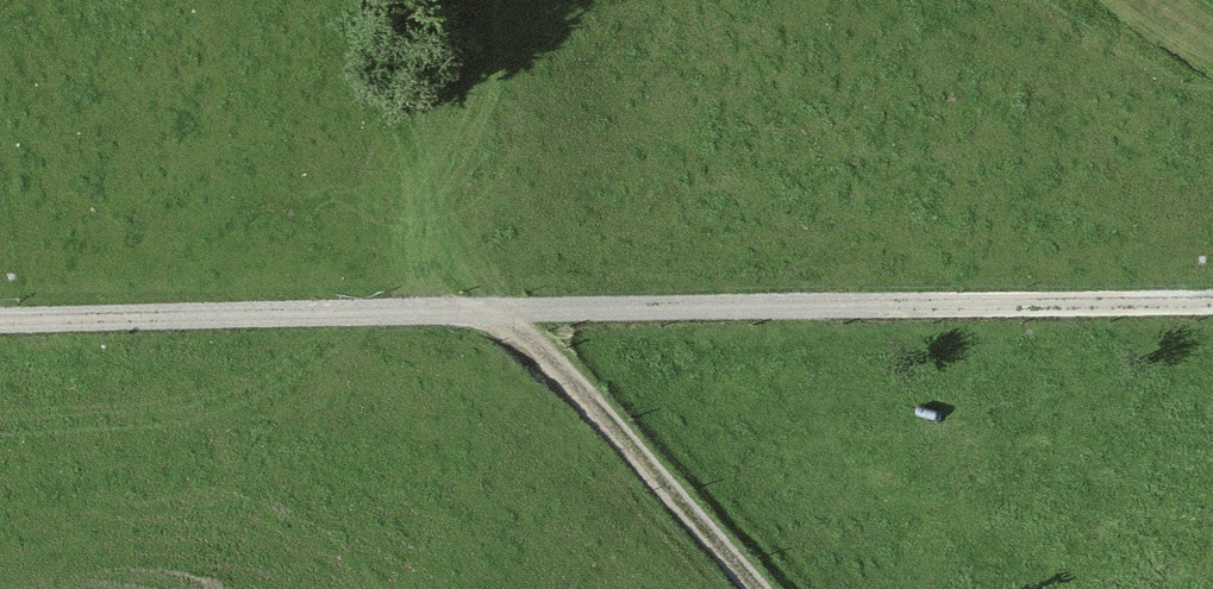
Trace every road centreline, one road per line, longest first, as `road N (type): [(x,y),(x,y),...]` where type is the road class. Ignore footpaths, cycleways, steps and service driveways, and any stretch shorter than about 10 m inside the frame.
road 1 (track): [(0,322),(1212,308)]
road 2 (track): [(757,588),(574,377),(498,316)]

